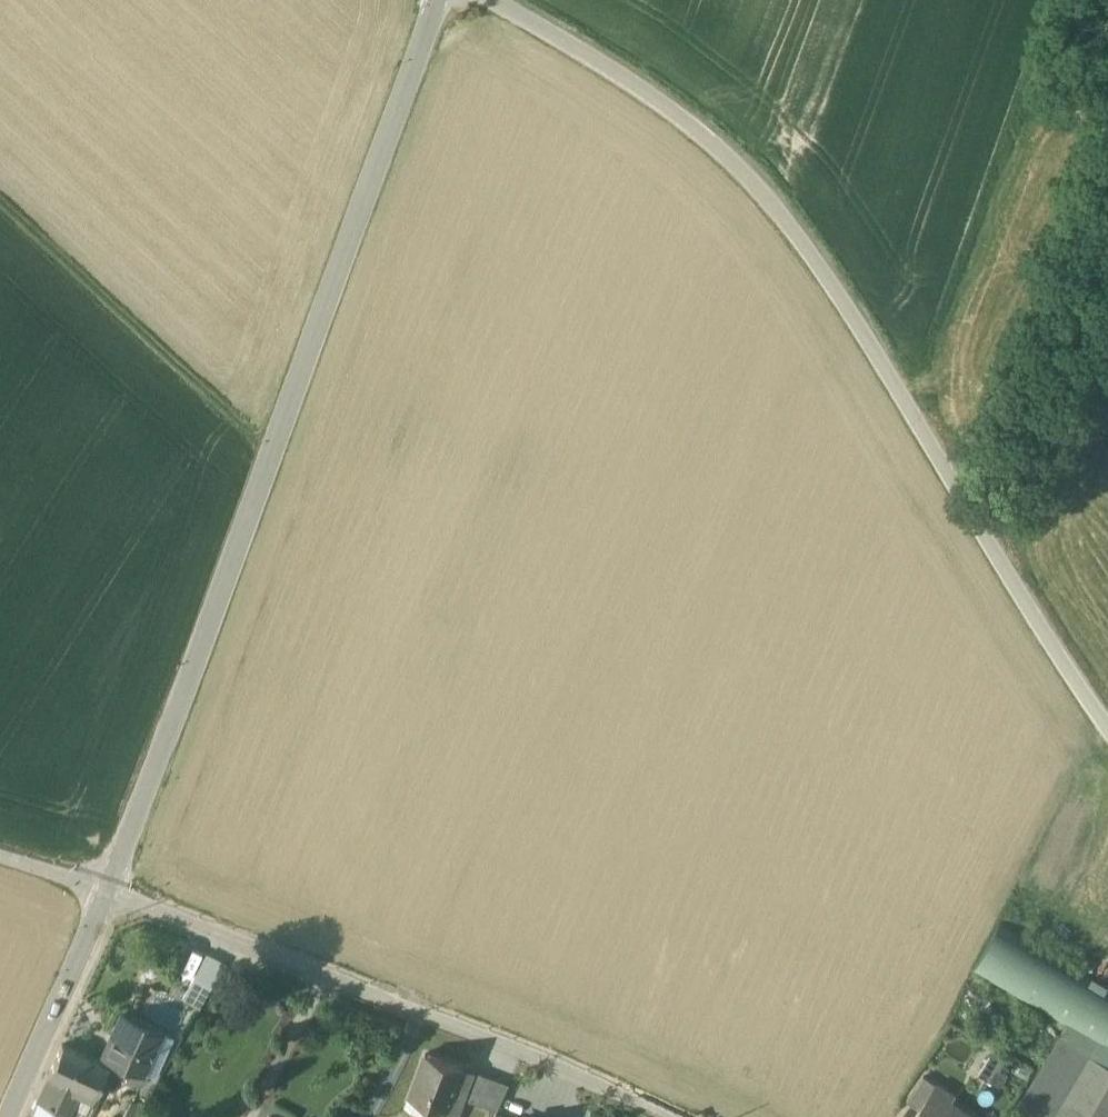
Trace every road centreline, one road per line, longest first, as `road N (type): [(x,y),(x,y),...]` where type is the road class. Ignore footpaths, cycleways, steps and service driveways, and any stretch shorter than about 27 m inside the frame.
road 1 (unclassified): [(479,0),(667,112),(782,213),(901,385),(1107,725)]
road 2 (unclassified): [(454,0),(109,889)]
road 3 (residential): [(653,1116),(109,889)]
road 4 (track): [(919,416),(1078,0)]
road 5 (track): [(0,209),(277,455)]
road 6 (unclassified): [(109,889),(10,1116)]

